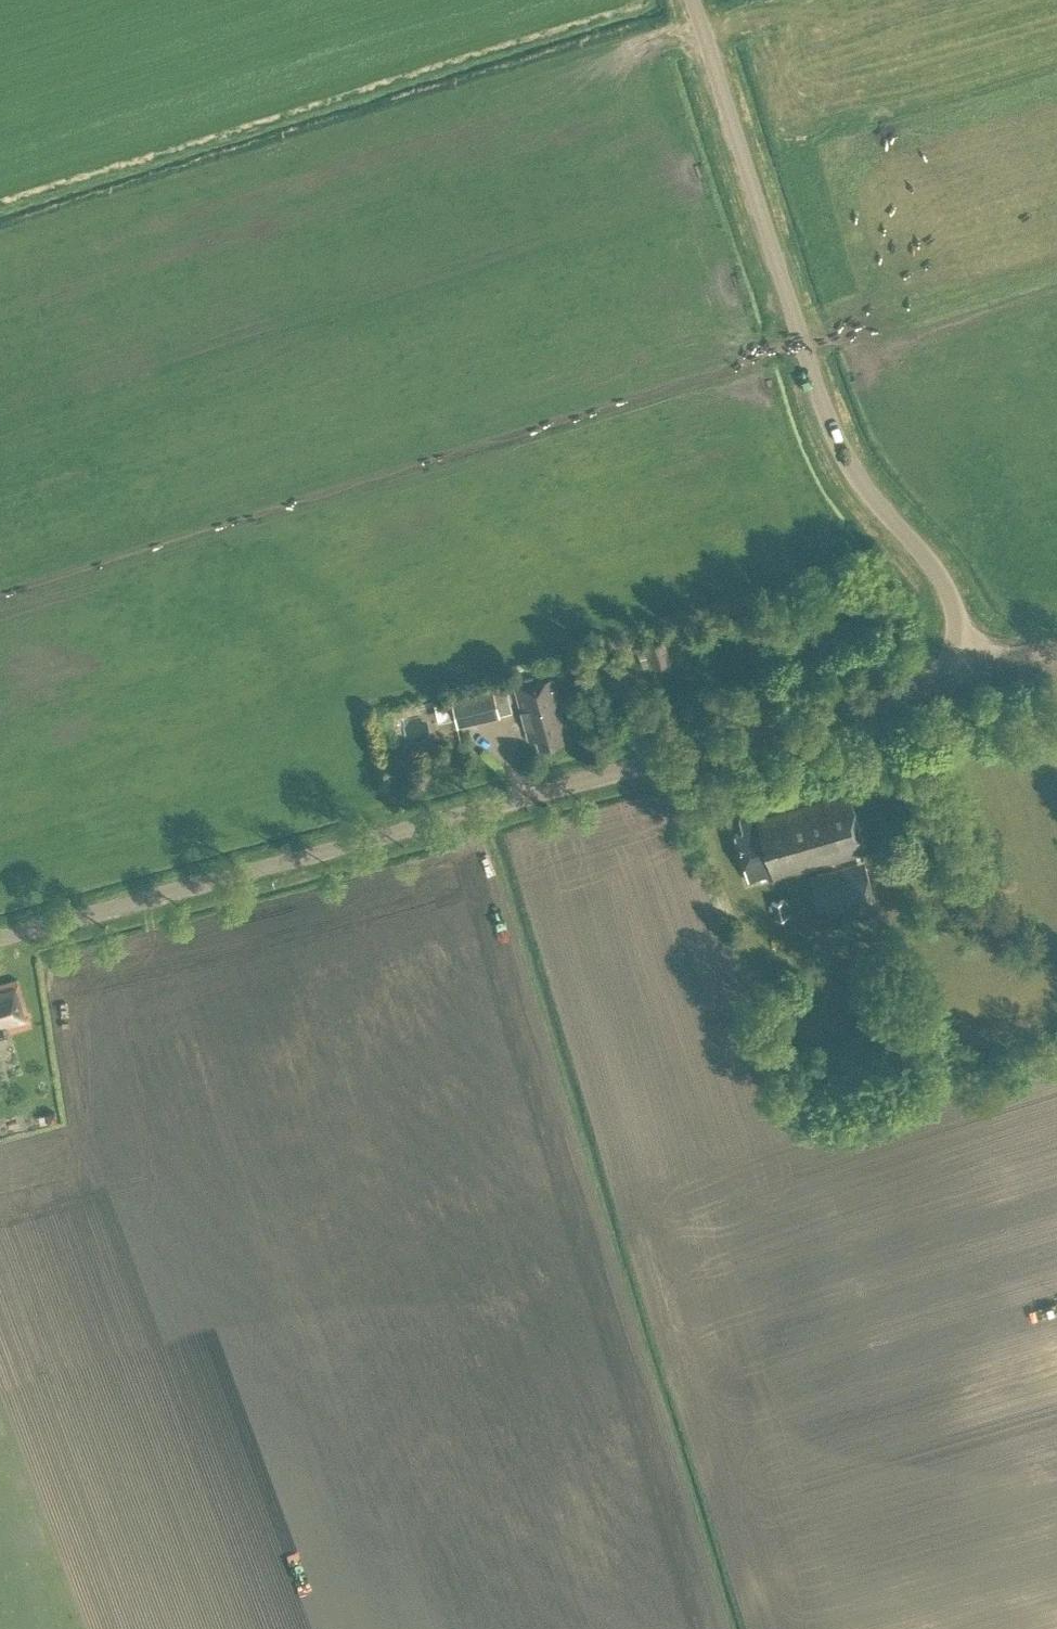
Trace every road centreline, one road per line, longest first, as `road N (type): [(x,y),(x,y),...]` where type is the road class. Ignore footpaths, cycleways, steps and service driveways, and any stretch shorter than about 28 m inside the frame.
road 1 (unclassified): [(0,935),(971,669)]
road 2 (unclassified): [(971,669),(951,598),(932,563),(837,446),(693,0)]

